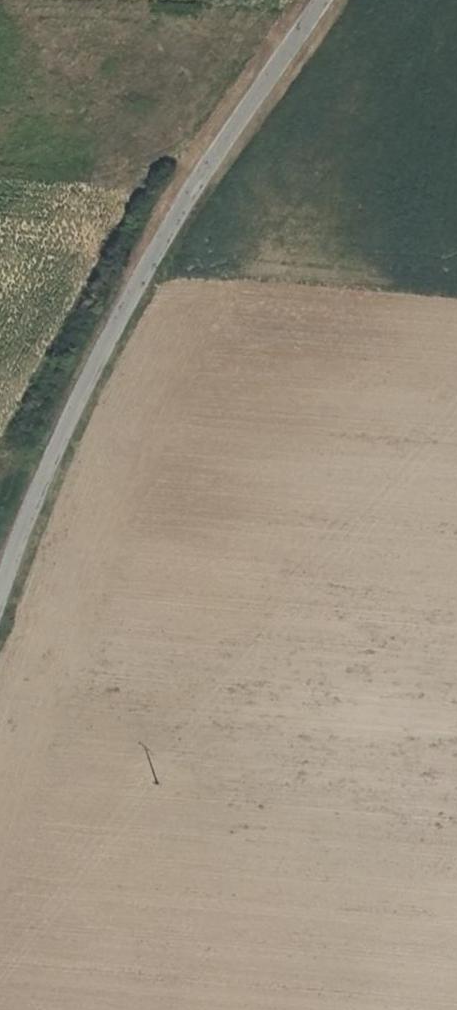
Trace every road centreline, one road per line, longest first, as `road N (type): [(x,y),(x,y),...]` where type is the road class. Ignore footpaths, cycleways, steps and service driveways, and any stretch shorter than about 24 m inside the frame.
road 1 (unclassified): [(317,0),(164,226),(33,495),(0,581)]

